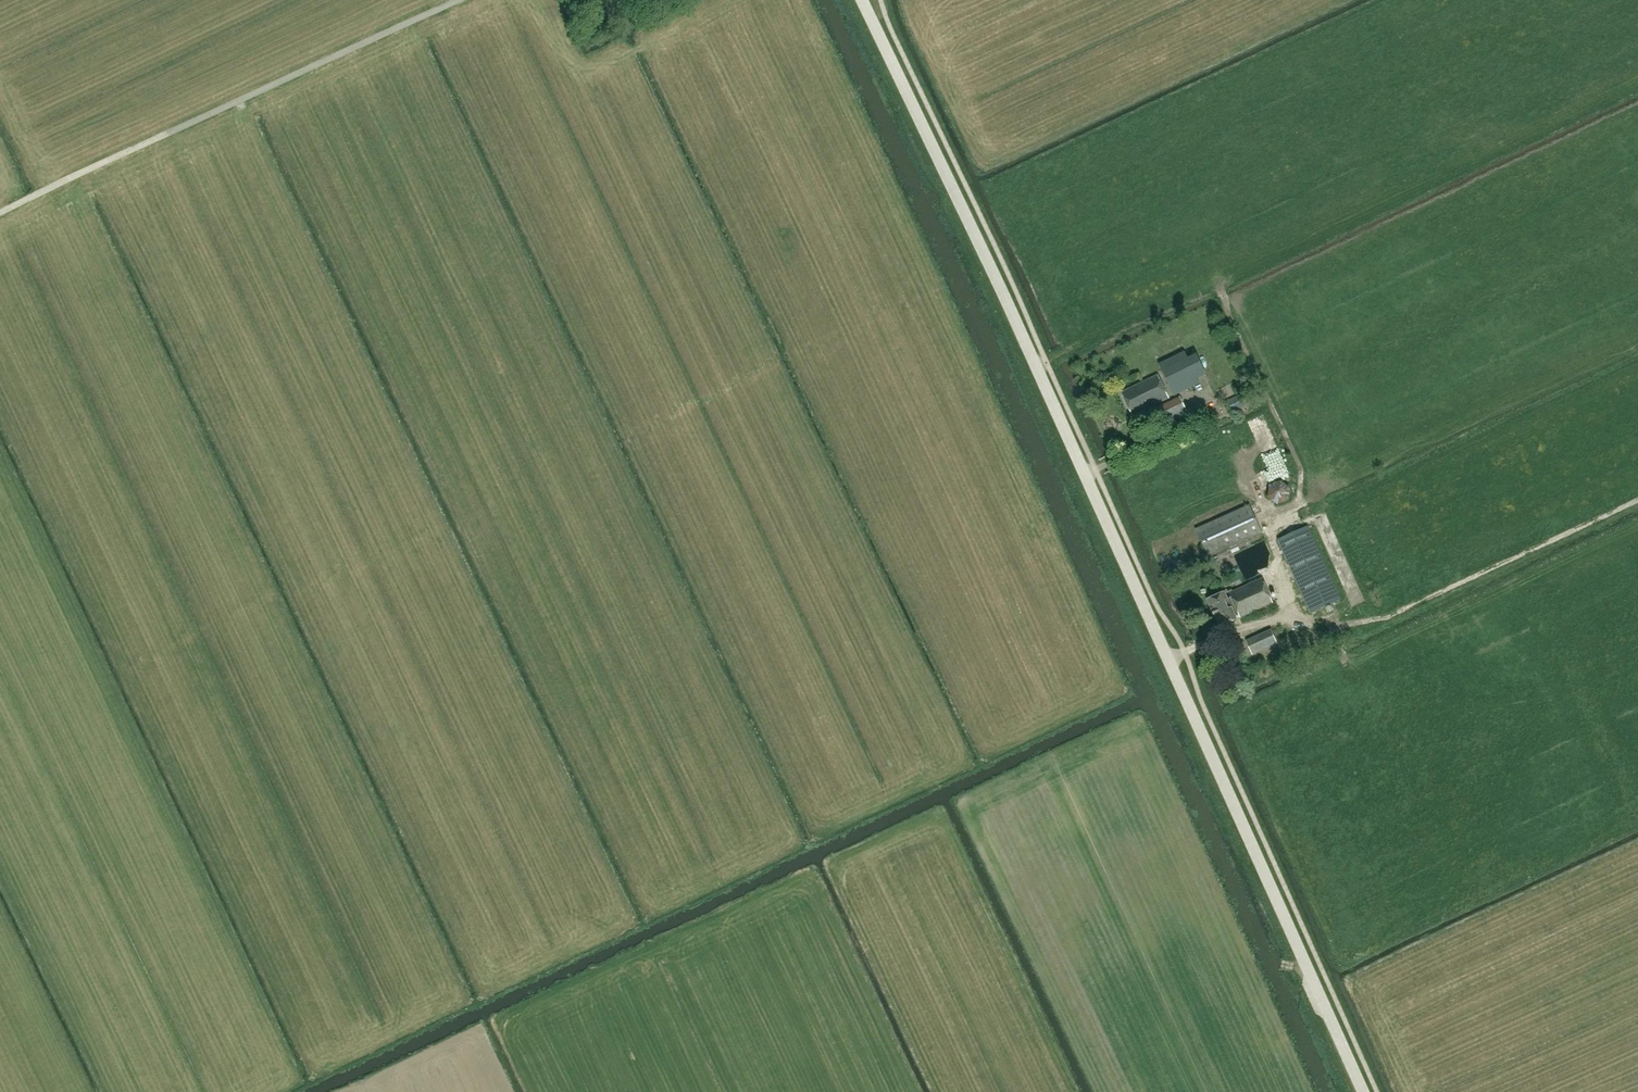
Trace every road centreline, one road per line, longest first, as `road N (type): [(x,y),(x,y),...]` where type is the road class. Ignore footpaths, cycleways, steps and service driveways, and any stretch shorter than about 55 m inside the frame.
road 1 (tertiary): [(1363,1091),(862,0)]

